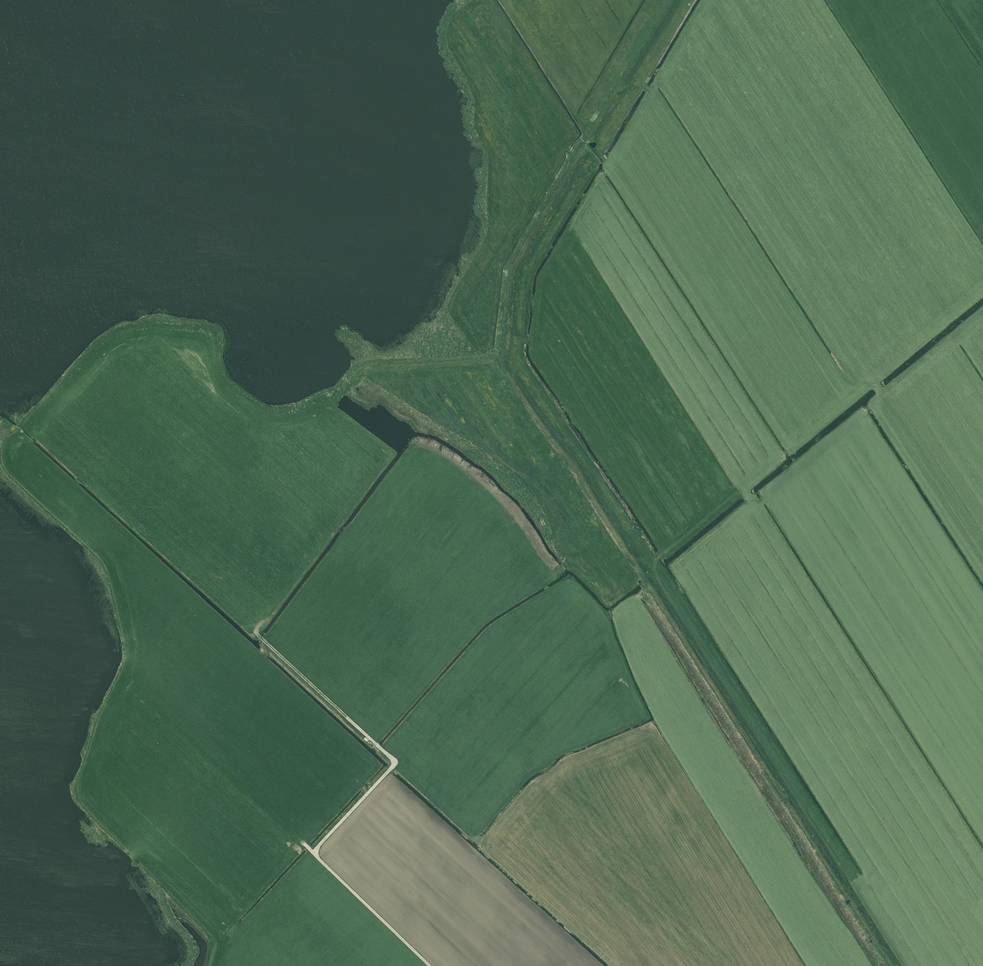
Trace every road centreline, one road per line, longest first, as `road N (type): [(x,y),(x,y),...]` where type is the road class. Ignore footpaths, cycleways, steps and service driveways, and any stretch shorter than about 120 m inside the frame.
road 1 (track): [(314,853),(394,759),(255,633)]
road 2 (track): [(430,965),(303,842)]

